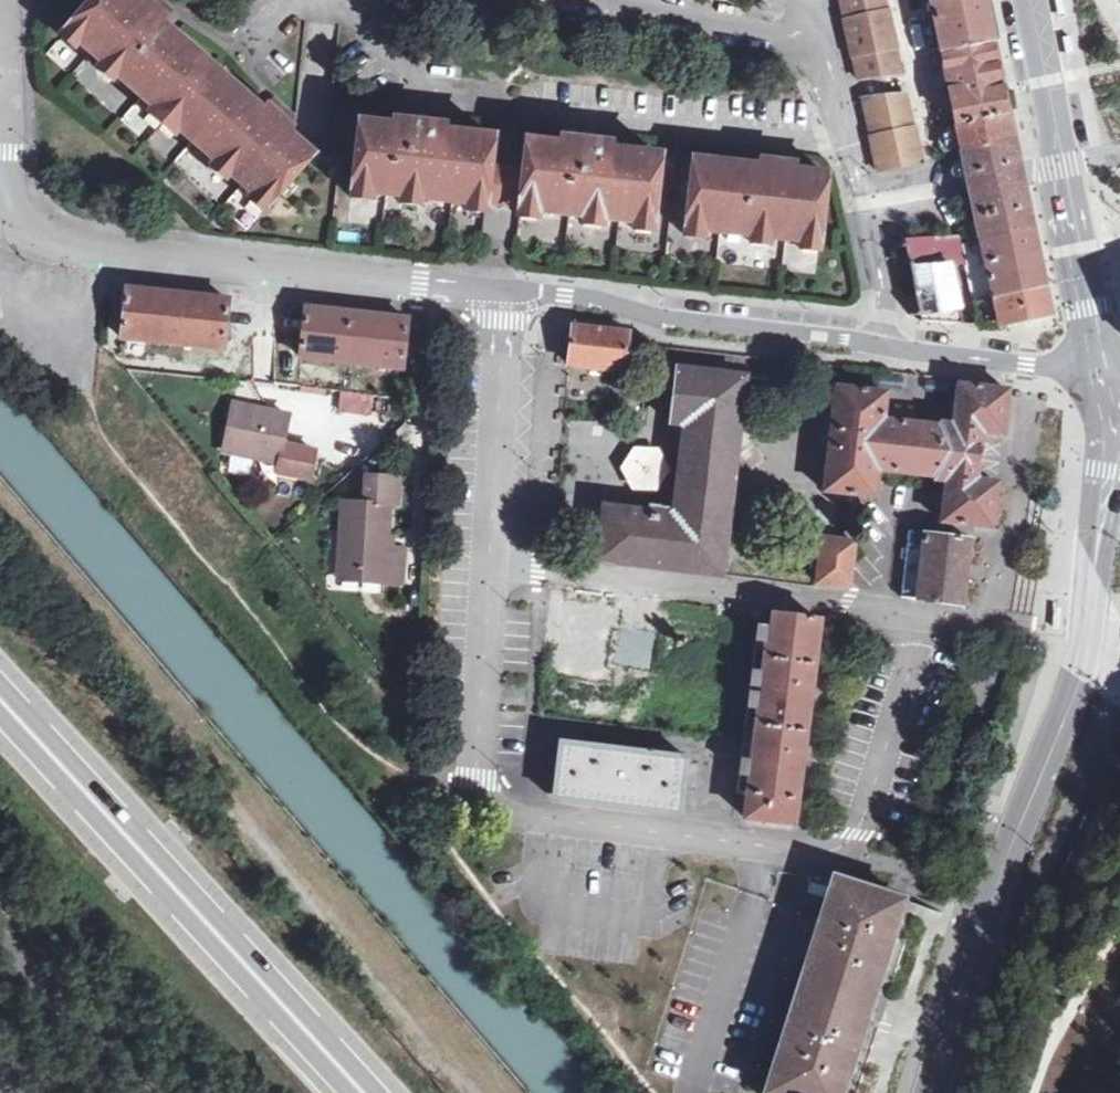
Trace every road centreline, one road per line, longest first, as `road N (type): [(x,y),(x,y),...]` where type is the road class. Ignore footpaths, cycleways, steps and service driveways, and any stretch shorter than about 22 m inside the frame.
road 1 (residential): [(920,622),(858,830),(831,855),(515,817),(477,801),(490,565)]
road 2 (track): [(0,565),(476,1092)]
road 3 (residential): [(318,0),(425,91),(714,127),(800,133),(844,127)]
road 4 (trunk): [(0,698),(364,1092)]
road 5 (unclassified): [(0,220),(37,234),(502,296)]
road 6 (unclassified): [(1084,620),(1105,640),(1105,685),(1084,779),(970,1092)]
road 7 (primary): [(927,1092),(1006,834),(1074,667),(1084,620)]
road 8 (residential): [(920,622),(490,565)]
road 9 (unclassified): [(879,343),(502,296)]
road 10 (primary): [(1100,368),(1028,0)]
road 11 (residential): [(490,565),(502,296)]
road 12 (residential): [(571,0),(687,24),(812,29)]
road 13 (unclassified): [(1100,368),(879,343)]
road 14 (residential): [(879,343),(887,289),(844,127)]
road 15 (primary): [(1084,620),(1113,437)]
road 16 (residential): [(0,181),(8,152),(2,0)]

